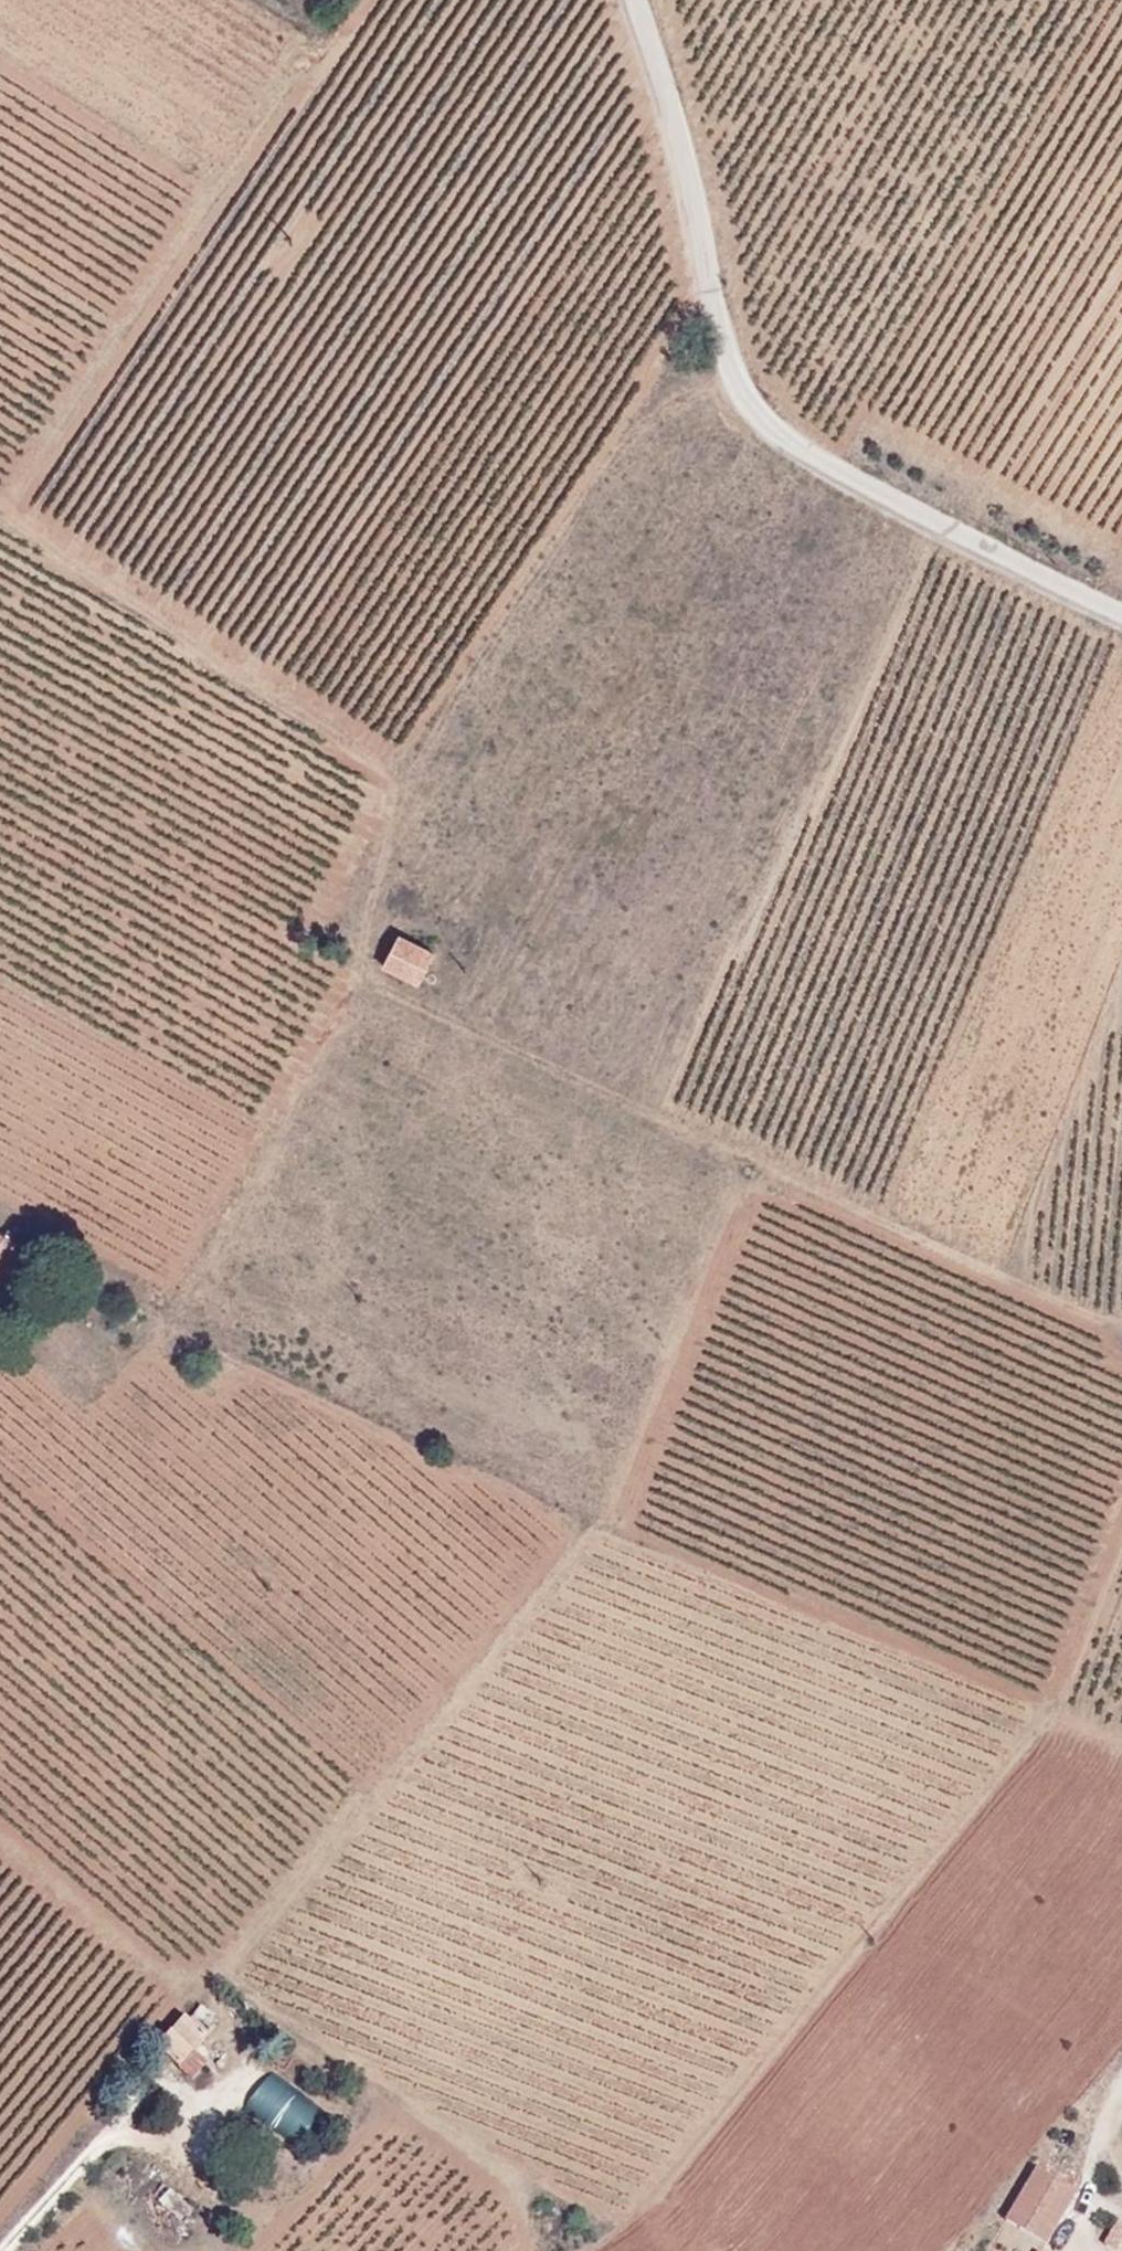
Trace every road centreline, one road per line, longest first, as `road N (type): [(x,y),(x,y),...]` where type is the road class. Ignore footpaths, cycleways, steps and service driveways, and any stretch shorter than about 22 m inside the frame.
road 1 (unclassified): [(637,0),(691,161),(747,404),(799,453),(1121,603)]

